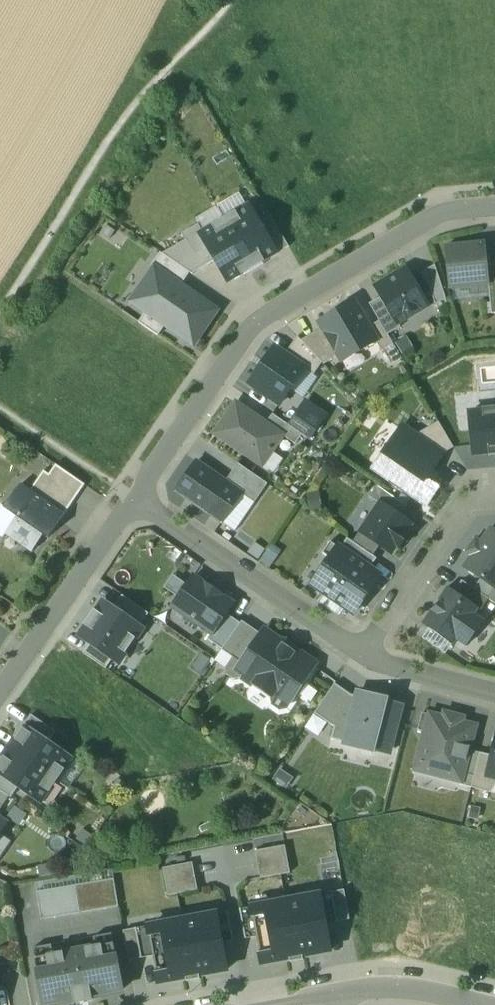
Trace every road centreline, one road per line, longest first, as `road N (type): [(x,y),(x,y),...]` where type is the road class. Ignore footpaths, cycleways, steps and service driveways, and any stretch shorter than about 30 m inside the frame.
road 1 (residential): [(130,497),(263,320),(440,219),(494,209)]
road 2 (residential): [(365,658),(130,497)]
road 3 (residential): [(0,688),(130,497)]
road 4 (residential): [(365,658),(477,492),(494,490)]
road 5 (residential): [(333,994),(414,990),(476,1004)]
road 6 (residential): [(494,697),(365,658)]

